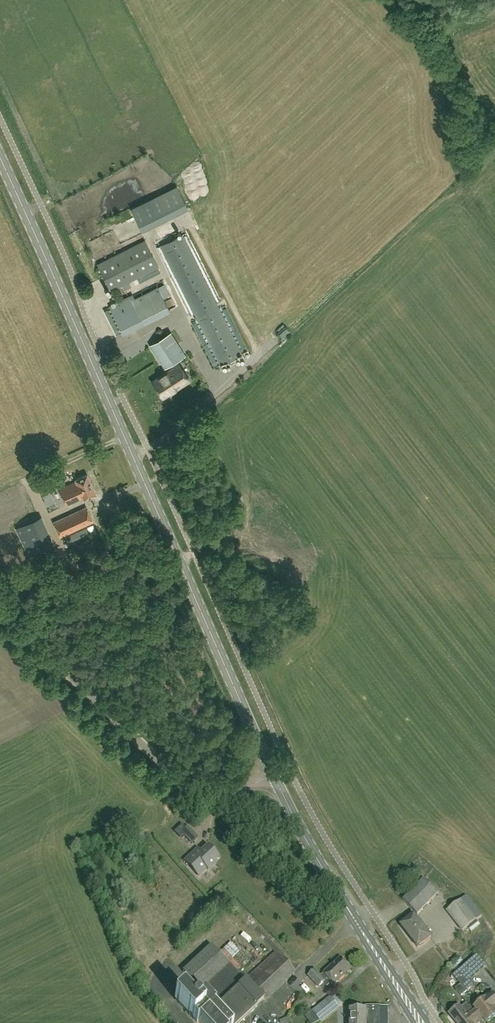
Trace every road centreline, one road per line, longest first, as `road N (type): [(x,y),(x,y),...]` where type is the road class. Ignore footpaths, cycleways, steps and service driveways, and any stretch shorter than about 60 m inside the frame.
road 1 (primary): [(273,773),(0,158)]
road 2 (unclassified): [(273,773),(224,794),(194,790),(0,610)]
road 3 (primary): [(421,1022),(273,773)]

